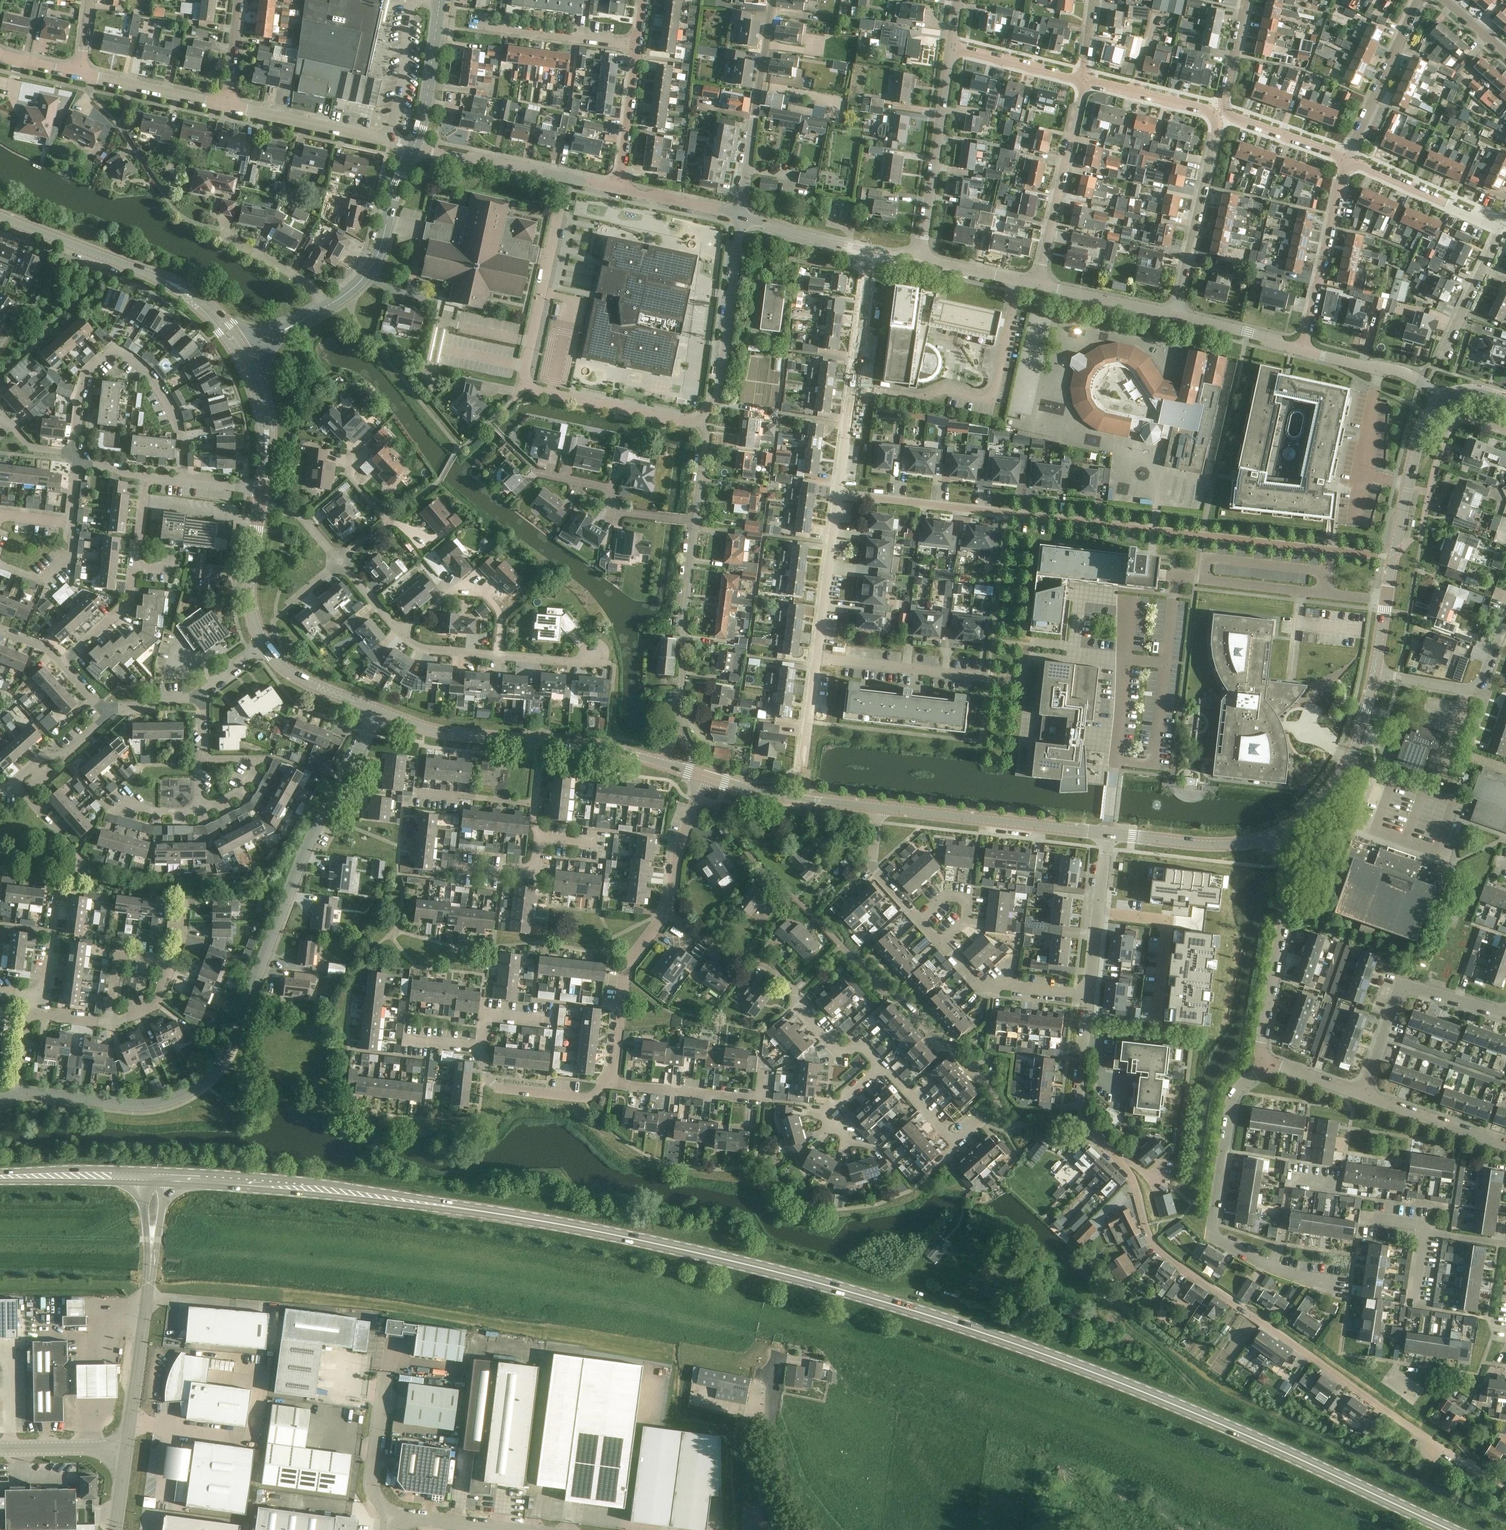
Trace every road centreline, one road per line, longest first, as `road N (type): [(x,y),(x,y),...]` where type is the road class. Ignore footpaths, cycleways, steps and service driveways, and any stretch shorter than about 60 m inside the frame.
road 1 (secondary): [(1452,1529),(1085,1368),(758,1265),(442,1202),(165,1177)]
road 2 (residential): [(1505,1487),(1360,1394),(1148,1236),(1136,1191),(1080,1106),(1088,995)]
road 3 (unclassified): [(21,1095),(162,1103),(210,1076),(299,861),(378,710)]
road 4 (residential): [(566,180),(528,384),(671,422),(701,421)]
road 5 (residential): [(1172,317),(1215,119),(1084,80)]
road 6 (residential): [(1335,1287),(1272,1270),(1211,1239),(1232,1106),(1261,1063)]
road 7 (residential): [(836,496),(1154,530)]
road 8 (residential): [(883,1067),(862,1045),(838,1053),(804,1018),(774,967),(665,913)]
road 9 (residential): [(184,480),(182,429),(147,370),(118,348),(86,373),(76,459)]
road 10 (tertiary): [(241,353),(178,288),(0,216)]
road 11 (residential): [(836,496),(870,255)]
road 12 (residential): [(1346,160),(1226,112),(1247,0)]
road 13 (residential): [(33,994),(48,973),(55,900),(70,873),(71,853),(13,784)]
road 14 (unclassified): [(1384,610),(1368,600),(1176,579),(1173,598)]
road 15 (residential): [(1261,1063),(1285,919),(1287,884),(1274,836)]
road 16 (tertiary): [(1107,833),(881,808)]
road 17 (residential): [(1363,1097),(1405,988),(1505,1017)]
road 18 (residential): [(62,664),(129,601),(146,476)]
road 19 (residential): [(742,216),(770,0)]
road 20 (residential): [(1036,286),(1084,80)]
road 21 (residential): [(701,421),(714,399),(742,216)]
road 22 (unclassified): [(128,1447),(152,1239)]
road 23 (residential): [(922,251),(950,50)]
road 24 (residential): [(596,652),(572,661),(434,652),(401,635)]
road 25 (tertiary): [(1274,836),(1335,784),(1354,749),(1373,673)]
road 26 (residential): [(1303,350),(1346,160)]
road 27 (residential): [(322,308),(358,284),(376,258),(413,148)]
road 28 (residential): [(541,741),(535,806),(415,791)]
road 29 (residential): [(606,1085),(759,1102),(763,1070)]
road 30 (residential): [(606,1085),(623,979),(665,913)]
road 31 (unclassified): [(821,1529),(779,1481),(768,1427),(777,1361)]
road 32 (residential): [(677,703),(695,520)]
road 33 (residential): [(695,520),(617,512),(601,485),(531,465)]
road 34 (tertiary): [(881,808),(766,794),(704,775)]
road 35 (residential): [(1373,673),(1476,687),(1505,620)]
road 36 (residential): [(1346,160),(1419,0)]
road 37 (residential): [(816,659),(987,678)]
road 38 (residential): [(1155,1020),(1166,920),(1097,912)]
road 39 (residential): [(1501,228),(1346,160)]
road 40 (residential): [(388,142),(223,106)]
road 41 (tertiary): [(1274,836),(1201,845),(1107,833)]
road 42 (tertiary): [(541,741),(425,730),(378,710)]
road 43 (tertiary): [(704,775),(605,748),(541,741)]
road 44 (residential): [(637,48),(472,28)]
road 45 (residential): [(1088,995),(980,986),(941,946)]
road 46 (residential): [(816,659),(836,496)]
road 47 (residential): [(566,180),(413,148)]
road 48 (residential): [(480,1050),(488,1078),(508,1091),(584,1100),(606,1085)]
road 49 (residential): [(1442,403),(1403,372),(1303,350)]
road 50 (residential): [(1505,1148),(1363,1097)]
road 51 (residential): [(413,148),(439,1)]
road 52 (residential): [(340,559),(389,523),(348,473),(349,450)]
road 53 (secondary): [(145,1177),(0,1178)]
road 54 (residential): [(1439,359),(1501,228)]
road 55 (residential): [(409,0),(402,93),(388,142)]
road 56 (residential): [(665,913),(704,775)]
road 57 (residential): [(617,189),(637,48)]
road 58 (tertiary): [(261,490),(266,431),(241,353)]
road 59 (unclassified): [(398,1524),(371,1491),(381,1394)]
road 60 (residential): [(1172,317),(1036,286)]
road 61 (residential): [(981,1123),(956,1144),(883,1067)]
road 62 (tertiary): [(263,643),(250,606),(259,508)]
road 63 (residential): [(1084,80),(950,50)]
road 64 (tertiary): [(378,710),(284,671),(263,643)]
road 65 (residential): [(1303,350),(1172,317)]
road 66 (residential): [(870,255),(742,216)]
road 67 (residential): [(917,921),(873,866),(881,808)]
road 68 (residential): [(201,757),(254,765),(241,791),(198,808)]
road 69 (unclassified): [(0,1450),(128,1447)]
road 70 (residential): [(742,216),(617,189)]
road 71 (residential): [(322,308),(315,292),(223,233)]
road 72 (tertiary): [(1384,610),(1409,486)]
road 73 (residential): [(107,710),(64,756),(43,755),(13,784)]
road 74 (residential): [(107,1024),(117,955),(172,963)]
road 75 (residential): [(1036,286),(937,264),(922,251)]

